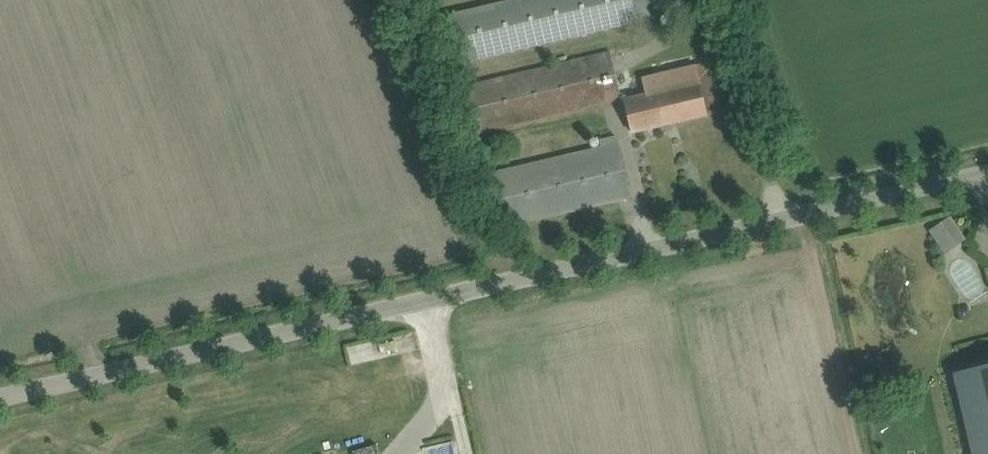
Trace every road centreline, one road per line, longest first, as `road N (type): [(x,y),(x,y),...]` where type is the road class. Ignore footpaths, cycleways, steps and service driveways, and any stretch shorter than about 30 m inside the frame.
road 1 (unclassified): [(0,401),(987,178)]

